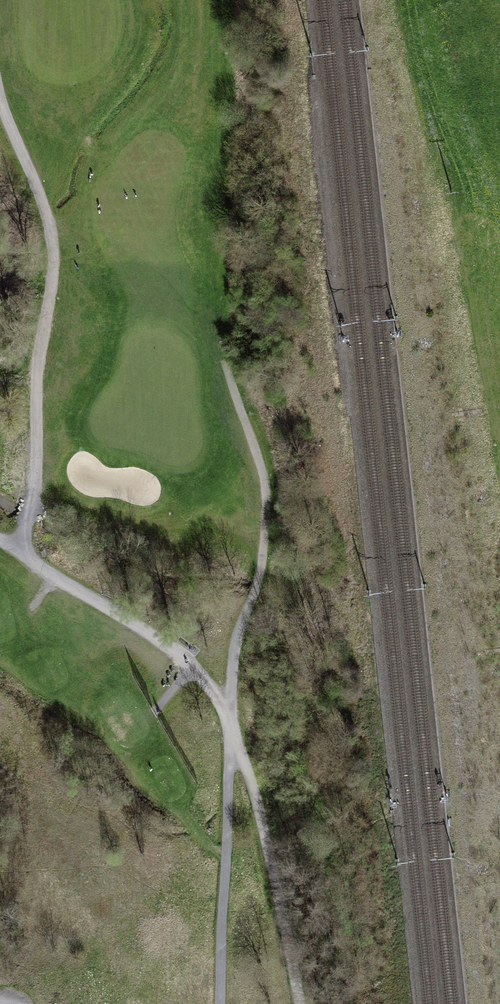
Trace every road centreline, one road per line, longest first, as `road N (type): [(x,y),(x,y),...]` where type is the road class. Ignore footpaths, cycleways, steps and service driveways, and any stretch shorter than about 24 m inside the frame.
road 1 (track): [(300,1003),(263,820),(232,727),(165,641),(27,559),(36,381),(56,262),(44,203),(0,103)]
road 2 (track): [(232,727),(237,636),(269,532),(252,429),(225,372),(225,321)]
road 3 (track): [(232,727),(212,1003)]

